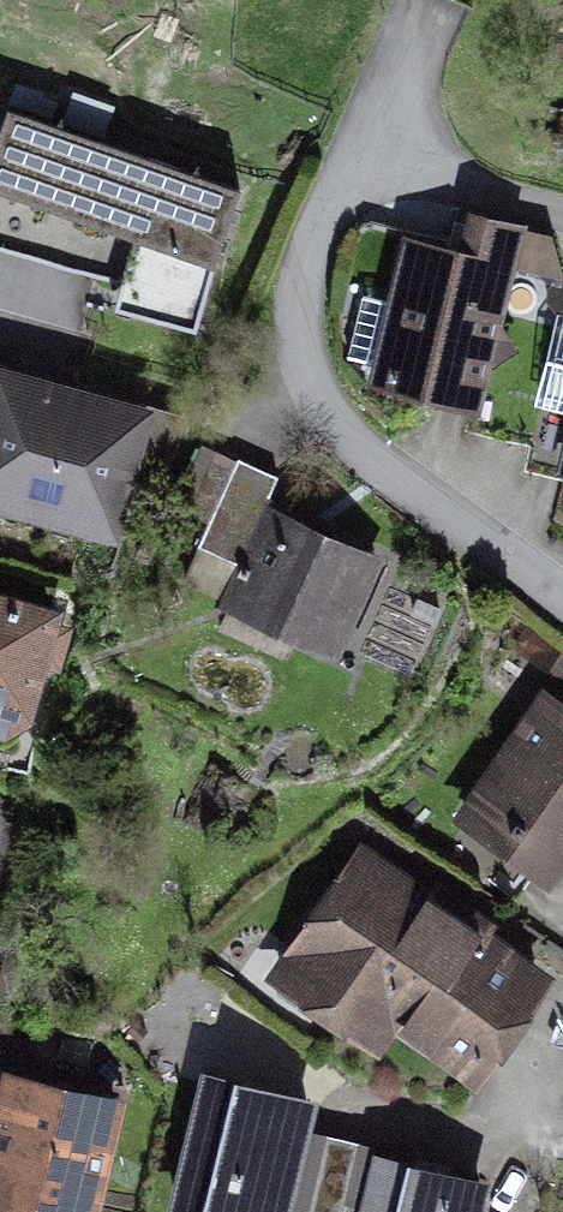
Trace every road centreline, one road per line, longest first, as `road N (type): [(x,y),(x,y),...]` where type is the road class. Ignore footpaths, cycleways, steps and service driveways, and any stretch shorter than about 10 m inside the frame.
road 1 (residential): [(562,599),(387,470),(325,406),(302,306),(346,170)]
road 2 (residential): [(346,170),(562,218)]
road 3 (residential): [(346,170),(379,113),(417,0)]

